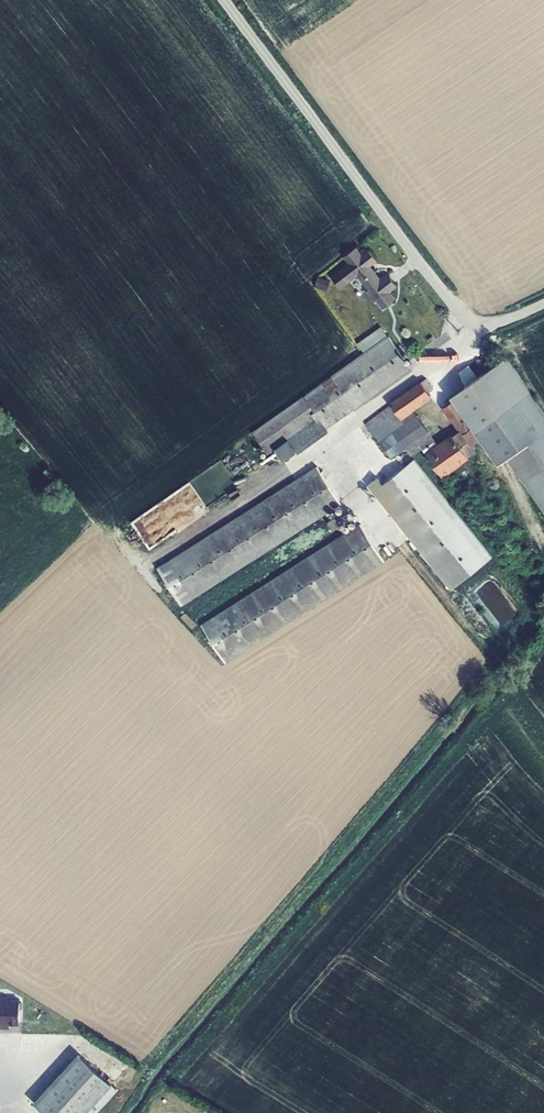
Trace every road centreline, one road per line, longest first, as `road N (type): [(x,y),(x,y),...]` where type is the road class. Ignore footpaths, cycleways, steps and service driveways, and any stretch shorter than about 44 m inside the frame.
road 1 (unclassified): [(223,0),(465,317),(497,324),(543,305)]

